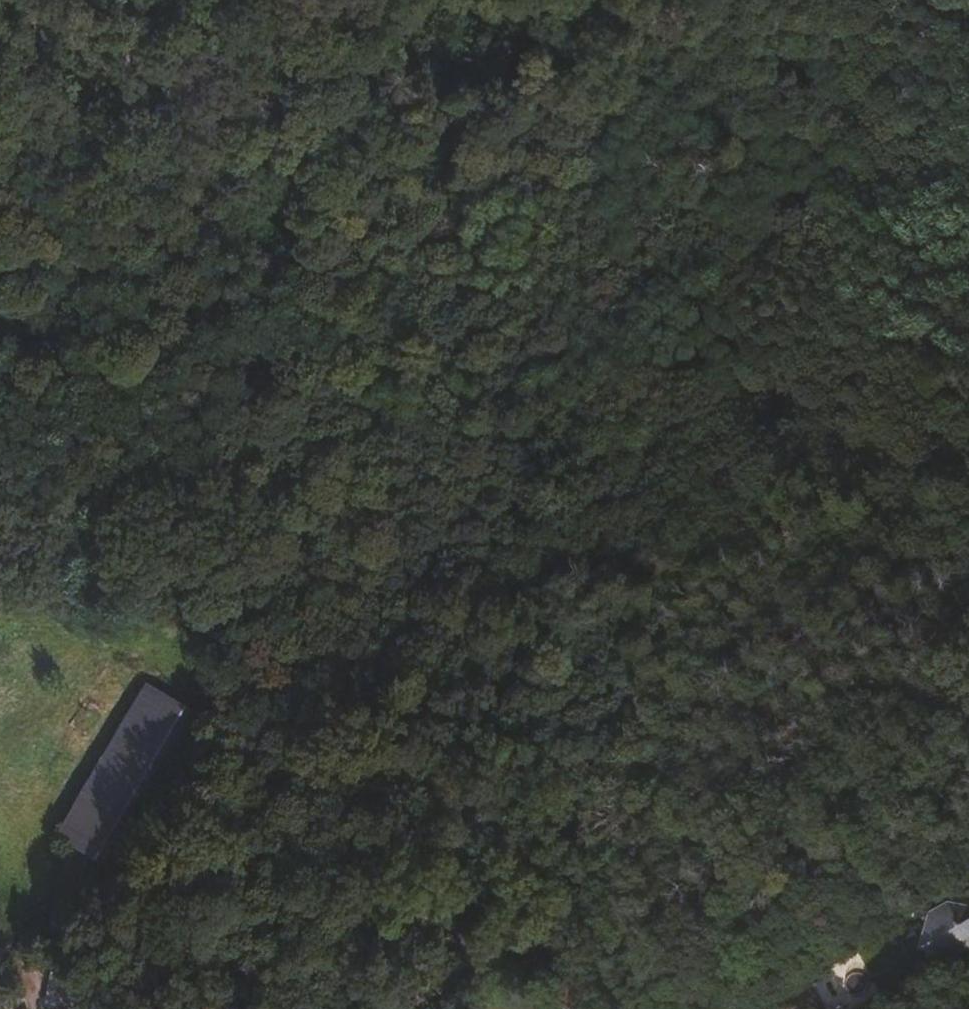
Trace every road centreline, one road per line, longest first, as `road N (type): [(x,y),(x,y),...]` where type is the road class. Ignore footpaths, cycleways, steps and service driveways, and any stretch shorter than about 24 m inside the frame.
road 1 (track): [(300,0),(266,101),(223,168),(164,224),(71,286),(43,319),(46,328),(154,295),(278,204),(255,257),(177,348),(135,434),(136,473),(182,560),(286,583),(548,519)]
road 2 (residential): [(406,1008),(497,954),(533,951),(601,961),(632,977),(662,1008)]
road 3 (track): [(746,161),(819,124),(841,88),(831,49),(743,0)]

